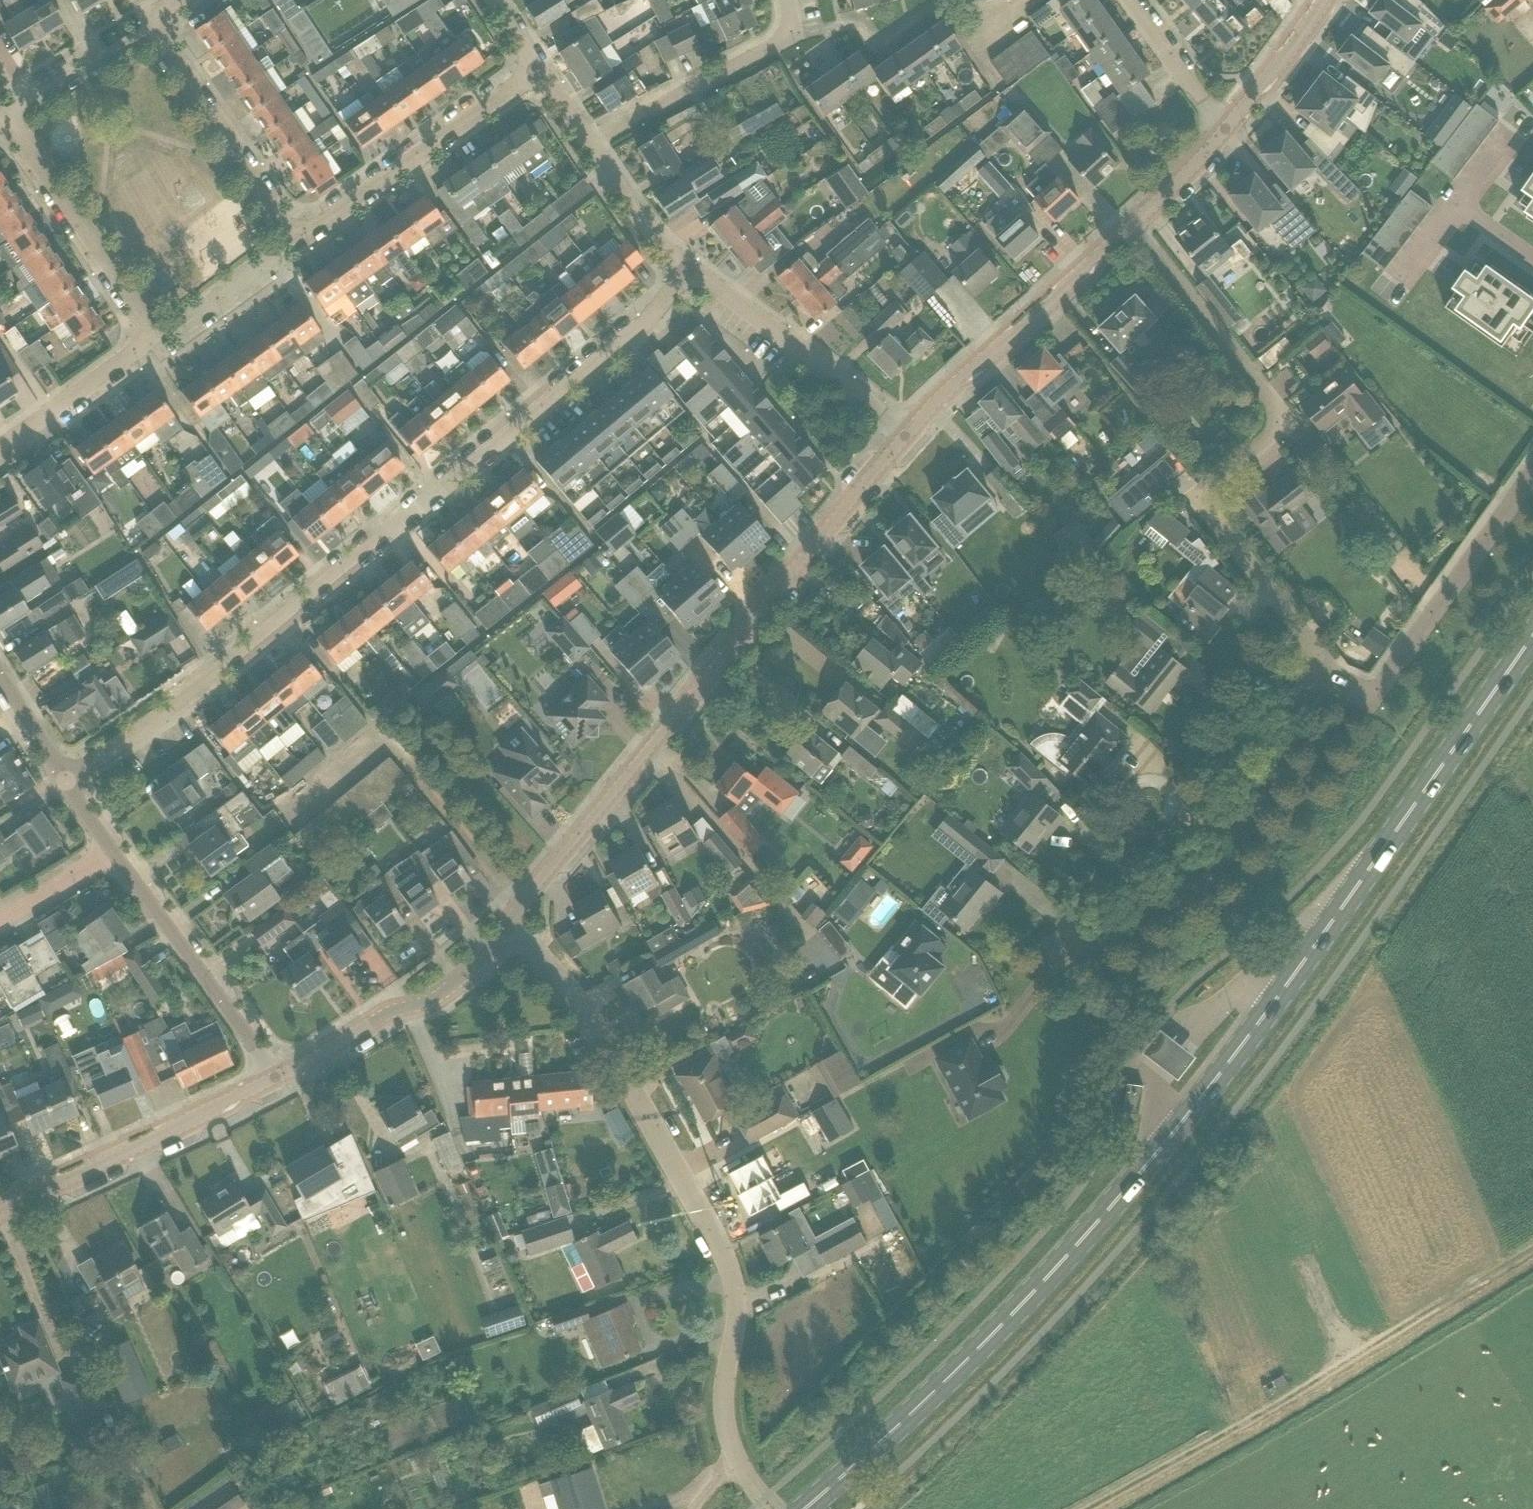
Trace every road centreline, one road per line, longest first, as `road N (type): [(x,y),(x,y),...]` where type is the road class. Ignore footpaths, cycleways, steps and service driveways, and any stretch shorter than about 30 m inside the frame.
road 1 (primary): [(803,1508),(903,1424),(1180,1125),(1532,640)]
road 2 (residential): [(66,782),(225,665),(646,324),(690,267)]
road 3 (unclassified): [(773,1508),(731,1450),(723,1400),(734,1313),(726,1268),(628,1076),(584,1005),(512,920)]
road 4 (unclassified): [(512,920),(912,429)]
road 5 (residential): [(1306,666),(1294,624),(1202,493),(1286,423),(1135,221)]
road 6 (track): [(1093,1508),(1532,1254)]
road 7 (residential): [(1057,955),(1221,877),(1306,666)]
road 8 (residential): [(1532,479),(1378,700),(1306,666)]
road 9 (unclassified): [(0,1212),(277,1079)]
road 10 (unclassified): [(912,429),(1135,221)]
road 11 (residential): [(293,240),(539,71)]
road 12 (unclassified): [(277,1079),(393,1011),(438,996),(499,945),(512,920)]
road 13 (residential): [(277,1079),(114,852)]
road 14 (residential): [(912,429),(690,267)]
road 15 (residential): [(158,335),(10,114)]
road 16 (residential): [(590,142),(773,44),(786,28),(788,0)]
road 17 (residential): [(293,240),(148,29)]
road 18 (residential): [(0,445),(158,335)]
road 19 (residential): [(158,335),(293,240)]
road 20 (residential): [(10,114),(148,29)]
road 21 (unclassified): [(1225,128),(1324,0)]
road 22 (residential): [(690,267),(655,238),(590,142)]
road 23 (residential): [(1225,128),(1133,0)]
road 24 (residential): [(114,852),(0,919)]
road 25 (unclassified): [(1135,221),(1225,128)]
road 26 (residential): [(66,782),(0,674)]

